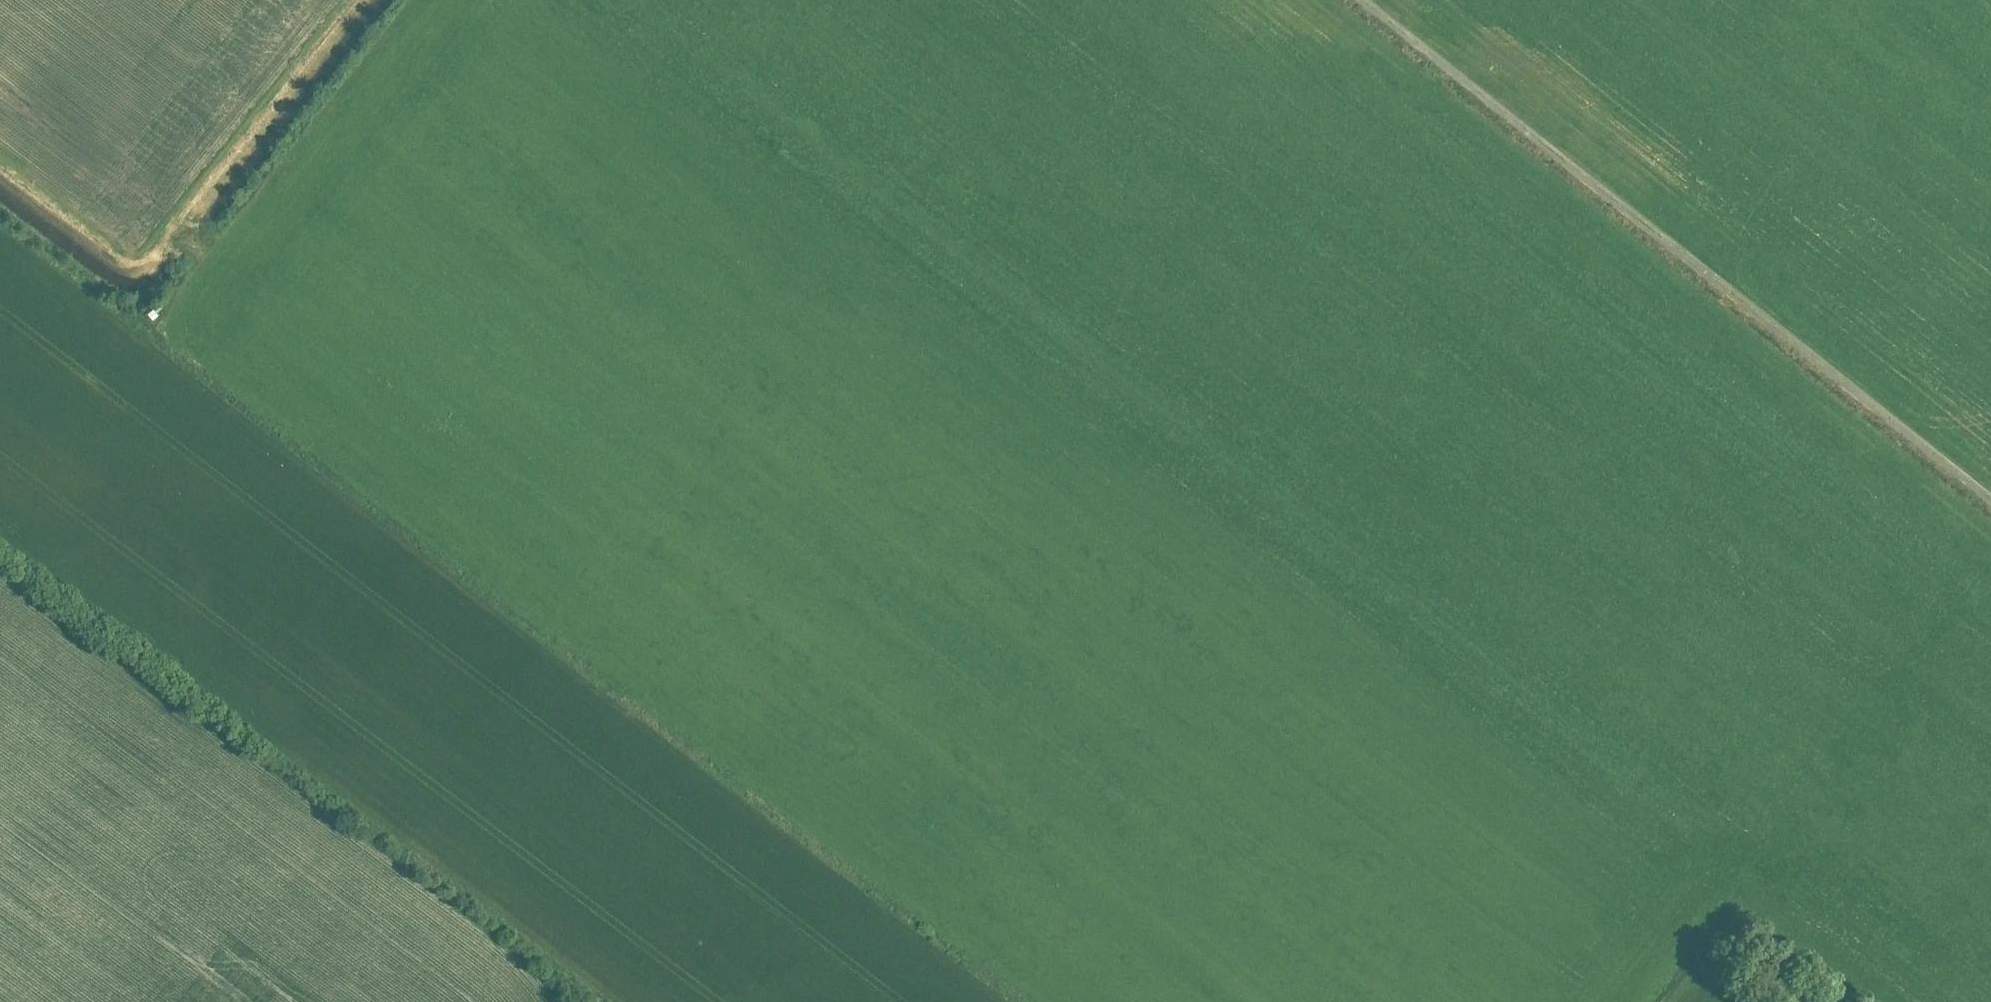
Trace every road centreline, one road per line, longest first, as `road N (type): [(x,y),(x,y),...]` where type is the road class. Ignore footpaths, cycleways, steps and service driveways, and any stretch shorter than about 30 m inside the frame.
road 1 (track): [(1990,503),(1358,0)]

